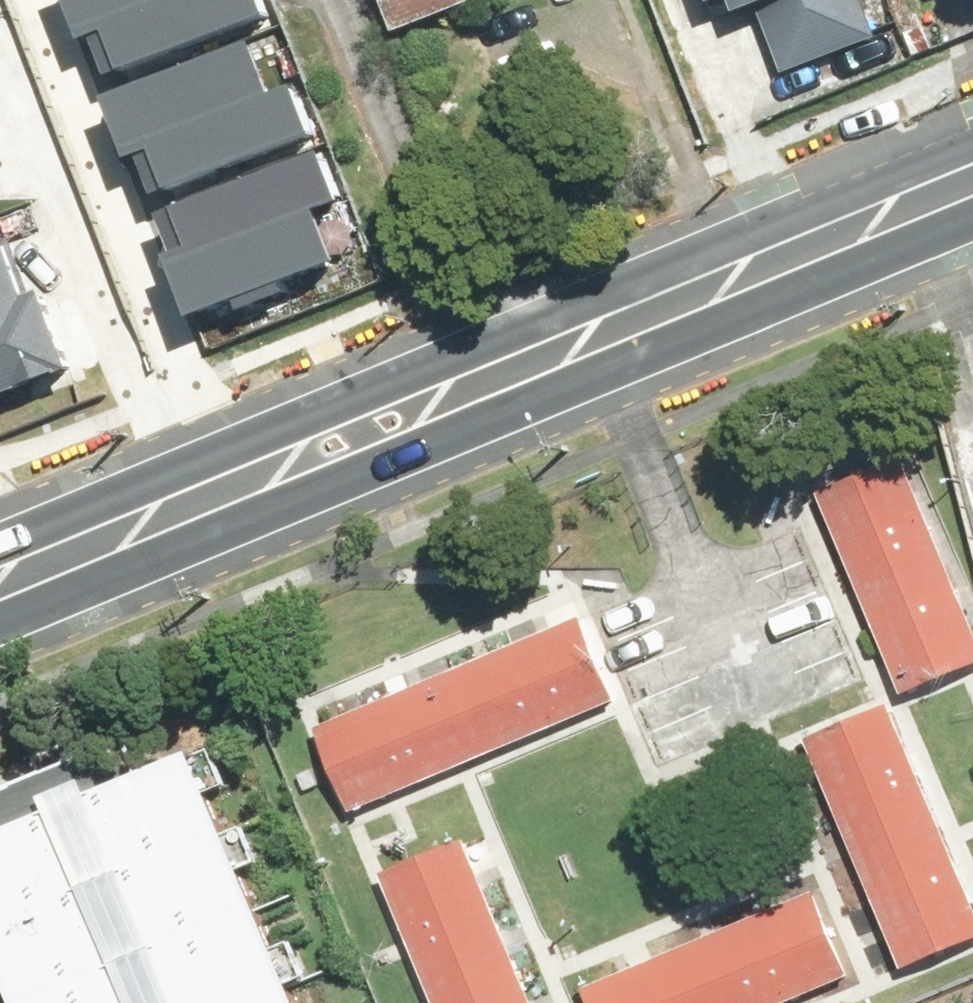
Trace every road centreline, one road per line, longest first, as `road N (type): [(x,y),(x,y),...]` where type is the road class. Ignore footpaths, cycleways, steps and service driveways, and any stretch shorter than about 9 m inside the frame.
road 1 (secondary): [(972,224),(0,632)]
road 2 (secondary): [(0,546),(972,142)]

